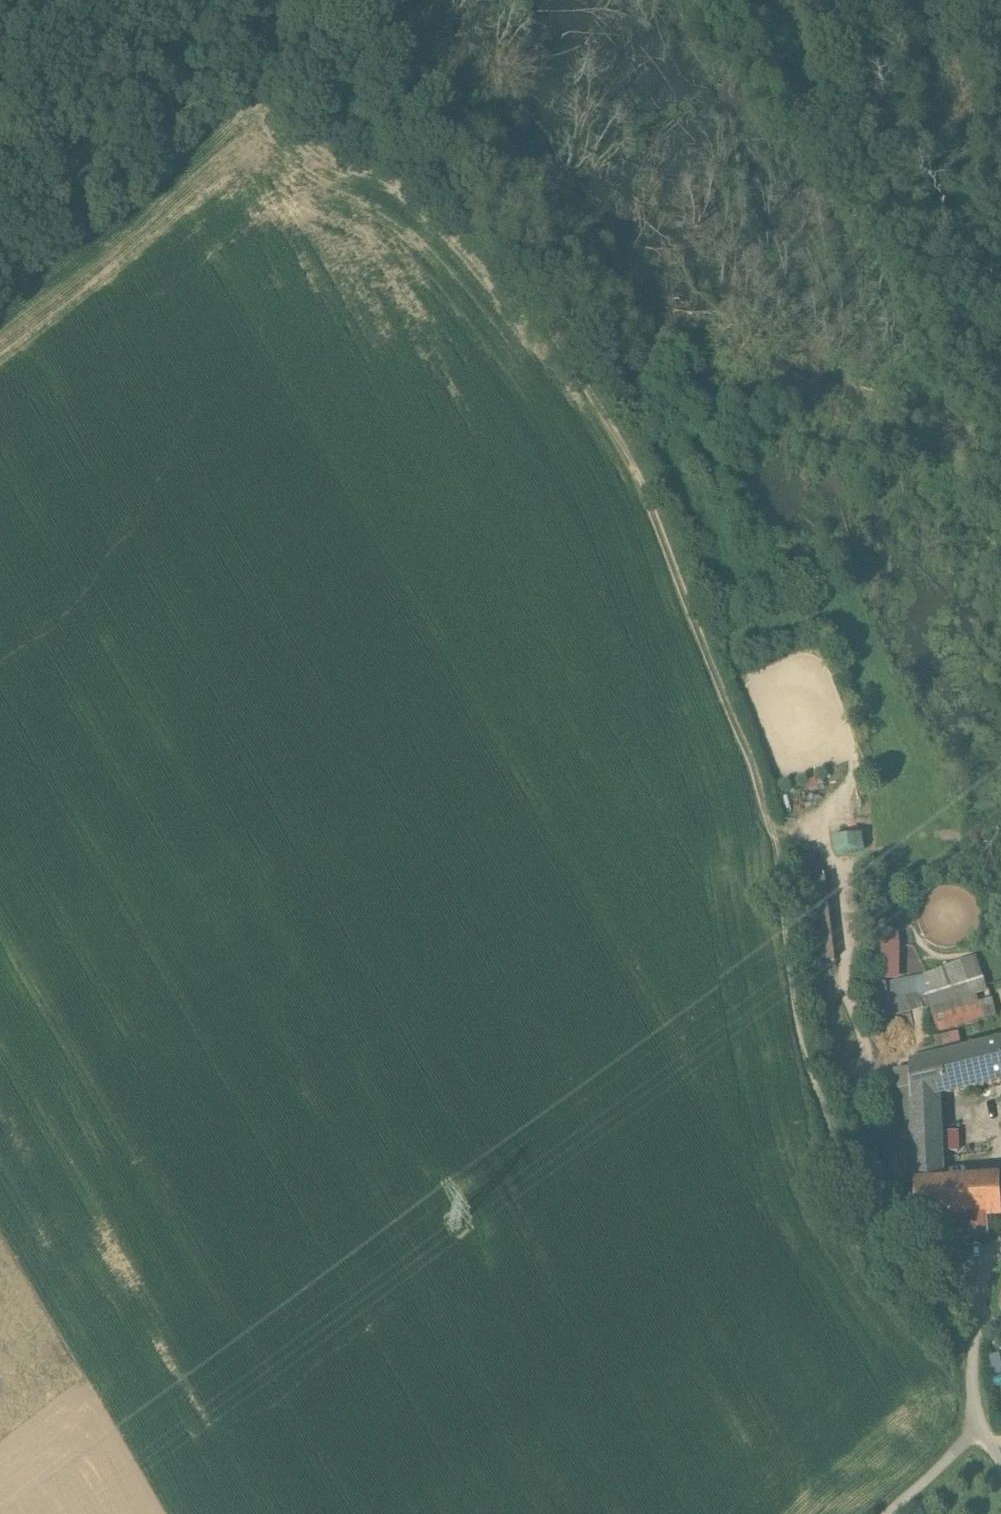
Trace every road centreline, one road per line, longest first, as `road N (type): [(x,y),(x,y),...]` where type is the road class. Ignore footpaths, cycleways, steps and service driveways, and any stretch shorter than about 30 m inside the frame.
road 1 (track): [(257,0),(0,234)]
road 2 (track): [(1000,373),(929,267),(893,182),(875,106)]
road 3 (unclassified): [(1000,1465),(978,1420),(970,1380),(979,1297),(1000,1236)]
road 4 (track): [(978,1420),(887,1513)]

